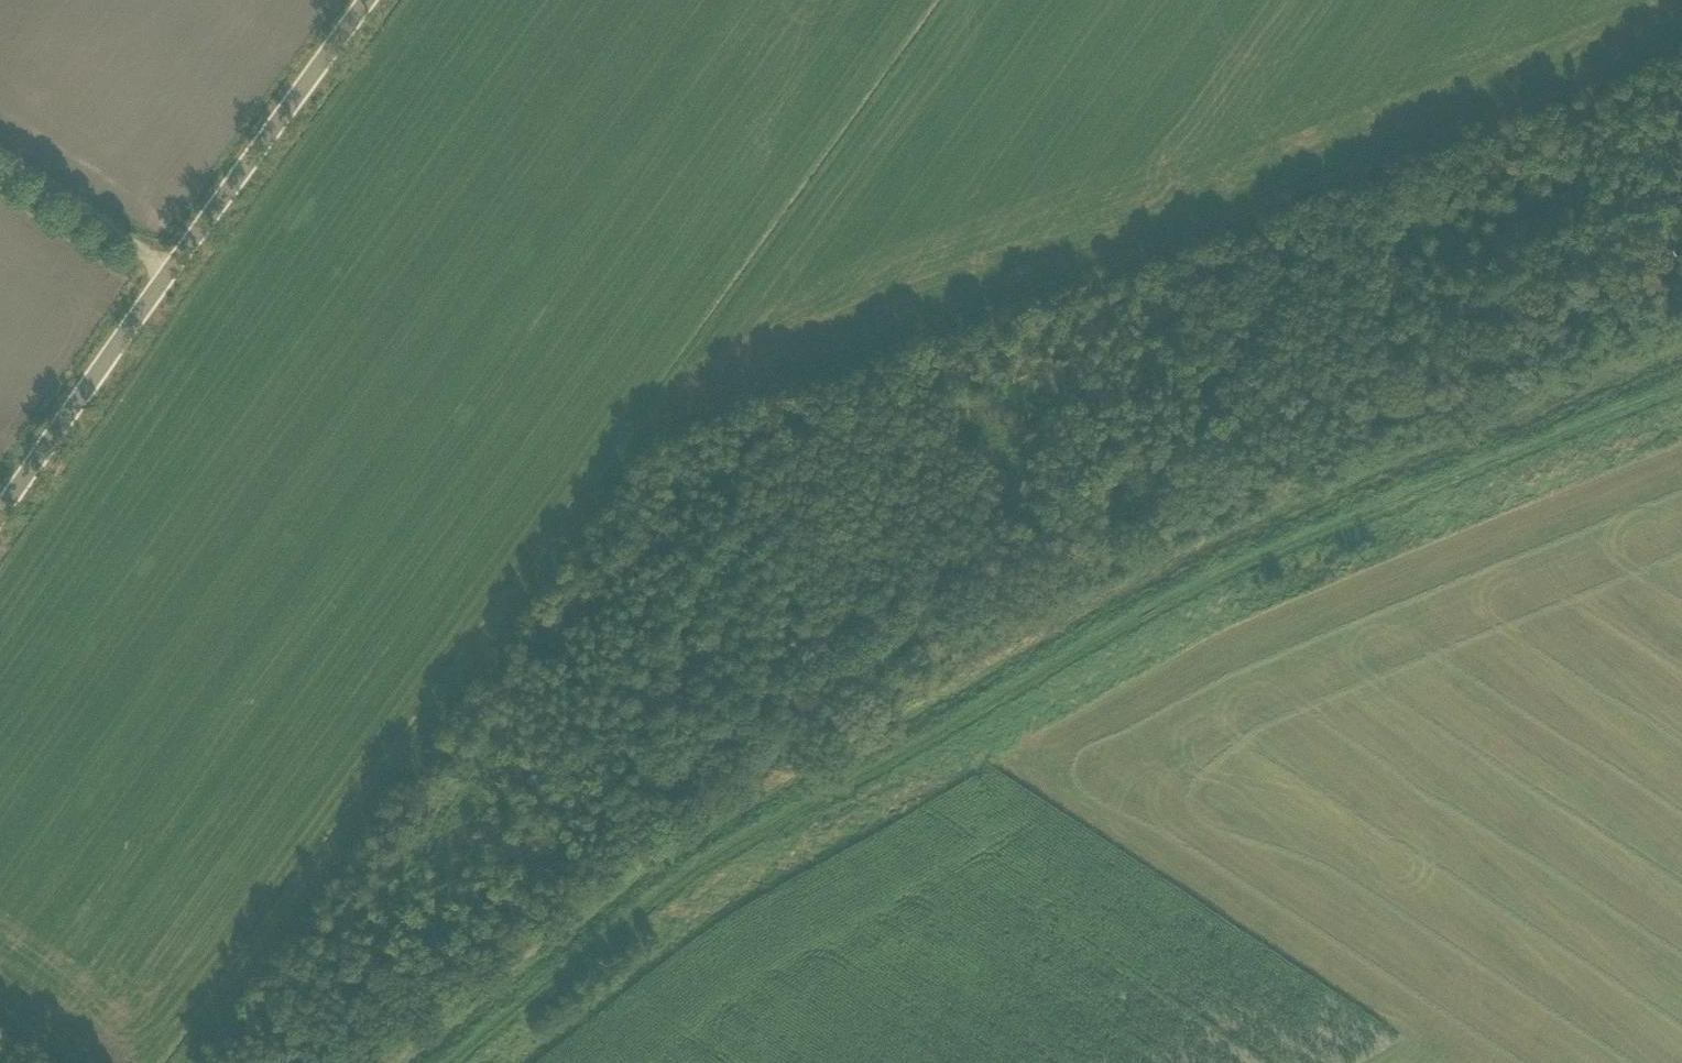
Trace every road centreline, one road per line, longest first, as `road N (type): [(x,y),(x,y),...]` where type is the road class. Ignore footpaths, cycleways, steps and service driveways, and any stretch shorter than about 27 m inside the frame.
road 1 (track): [(452,1062),(743,836),(1253,559),(1681,387)]
road 2 (unclassified): [(0,522),(376,0)]

